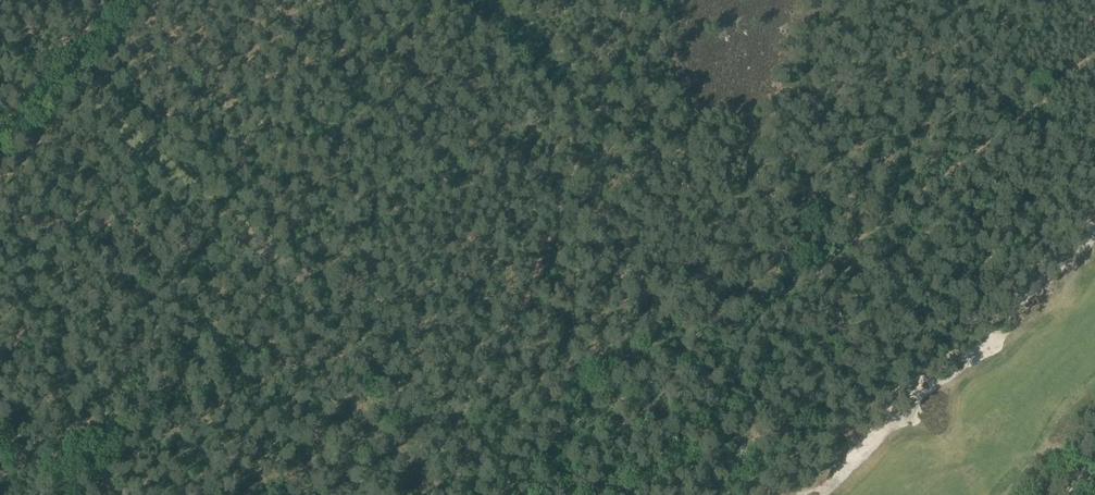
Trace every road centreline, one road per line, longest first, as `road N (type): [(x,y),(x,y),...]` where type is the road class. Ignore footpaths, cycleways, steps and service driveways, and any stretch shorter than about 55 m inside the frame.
road 1 (track): [(449,494),(630,0)]
road 2 (track): [(0,131),(113,0)]
road 3 (track): [(0,420),(79,455),(116,494)]

